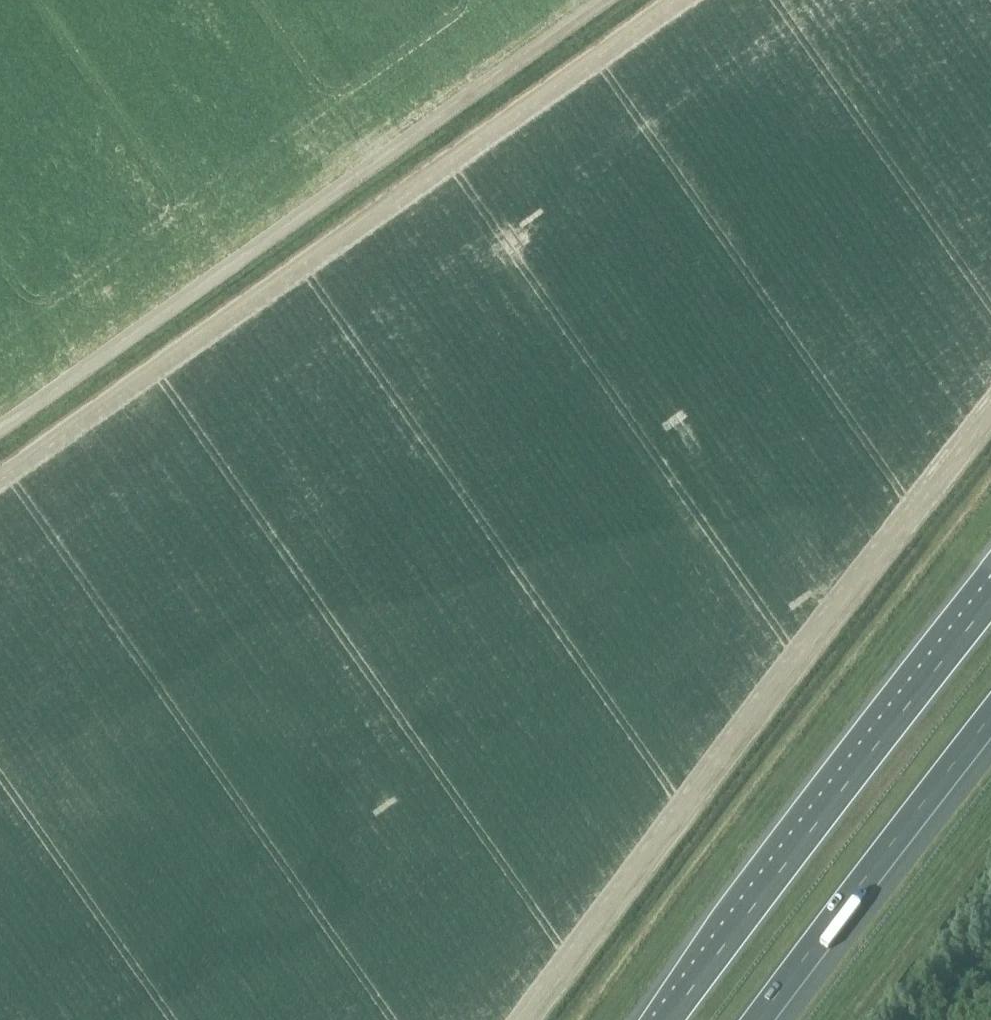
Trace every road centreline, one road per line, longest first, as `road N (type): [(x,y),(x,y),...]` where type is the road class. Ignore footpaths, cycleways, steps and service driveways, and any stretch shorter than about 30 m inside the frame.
road 1 (motorway): [(990,601),(668,1019)]
road 2 (motorway): [(758,1019),(990,717)]

